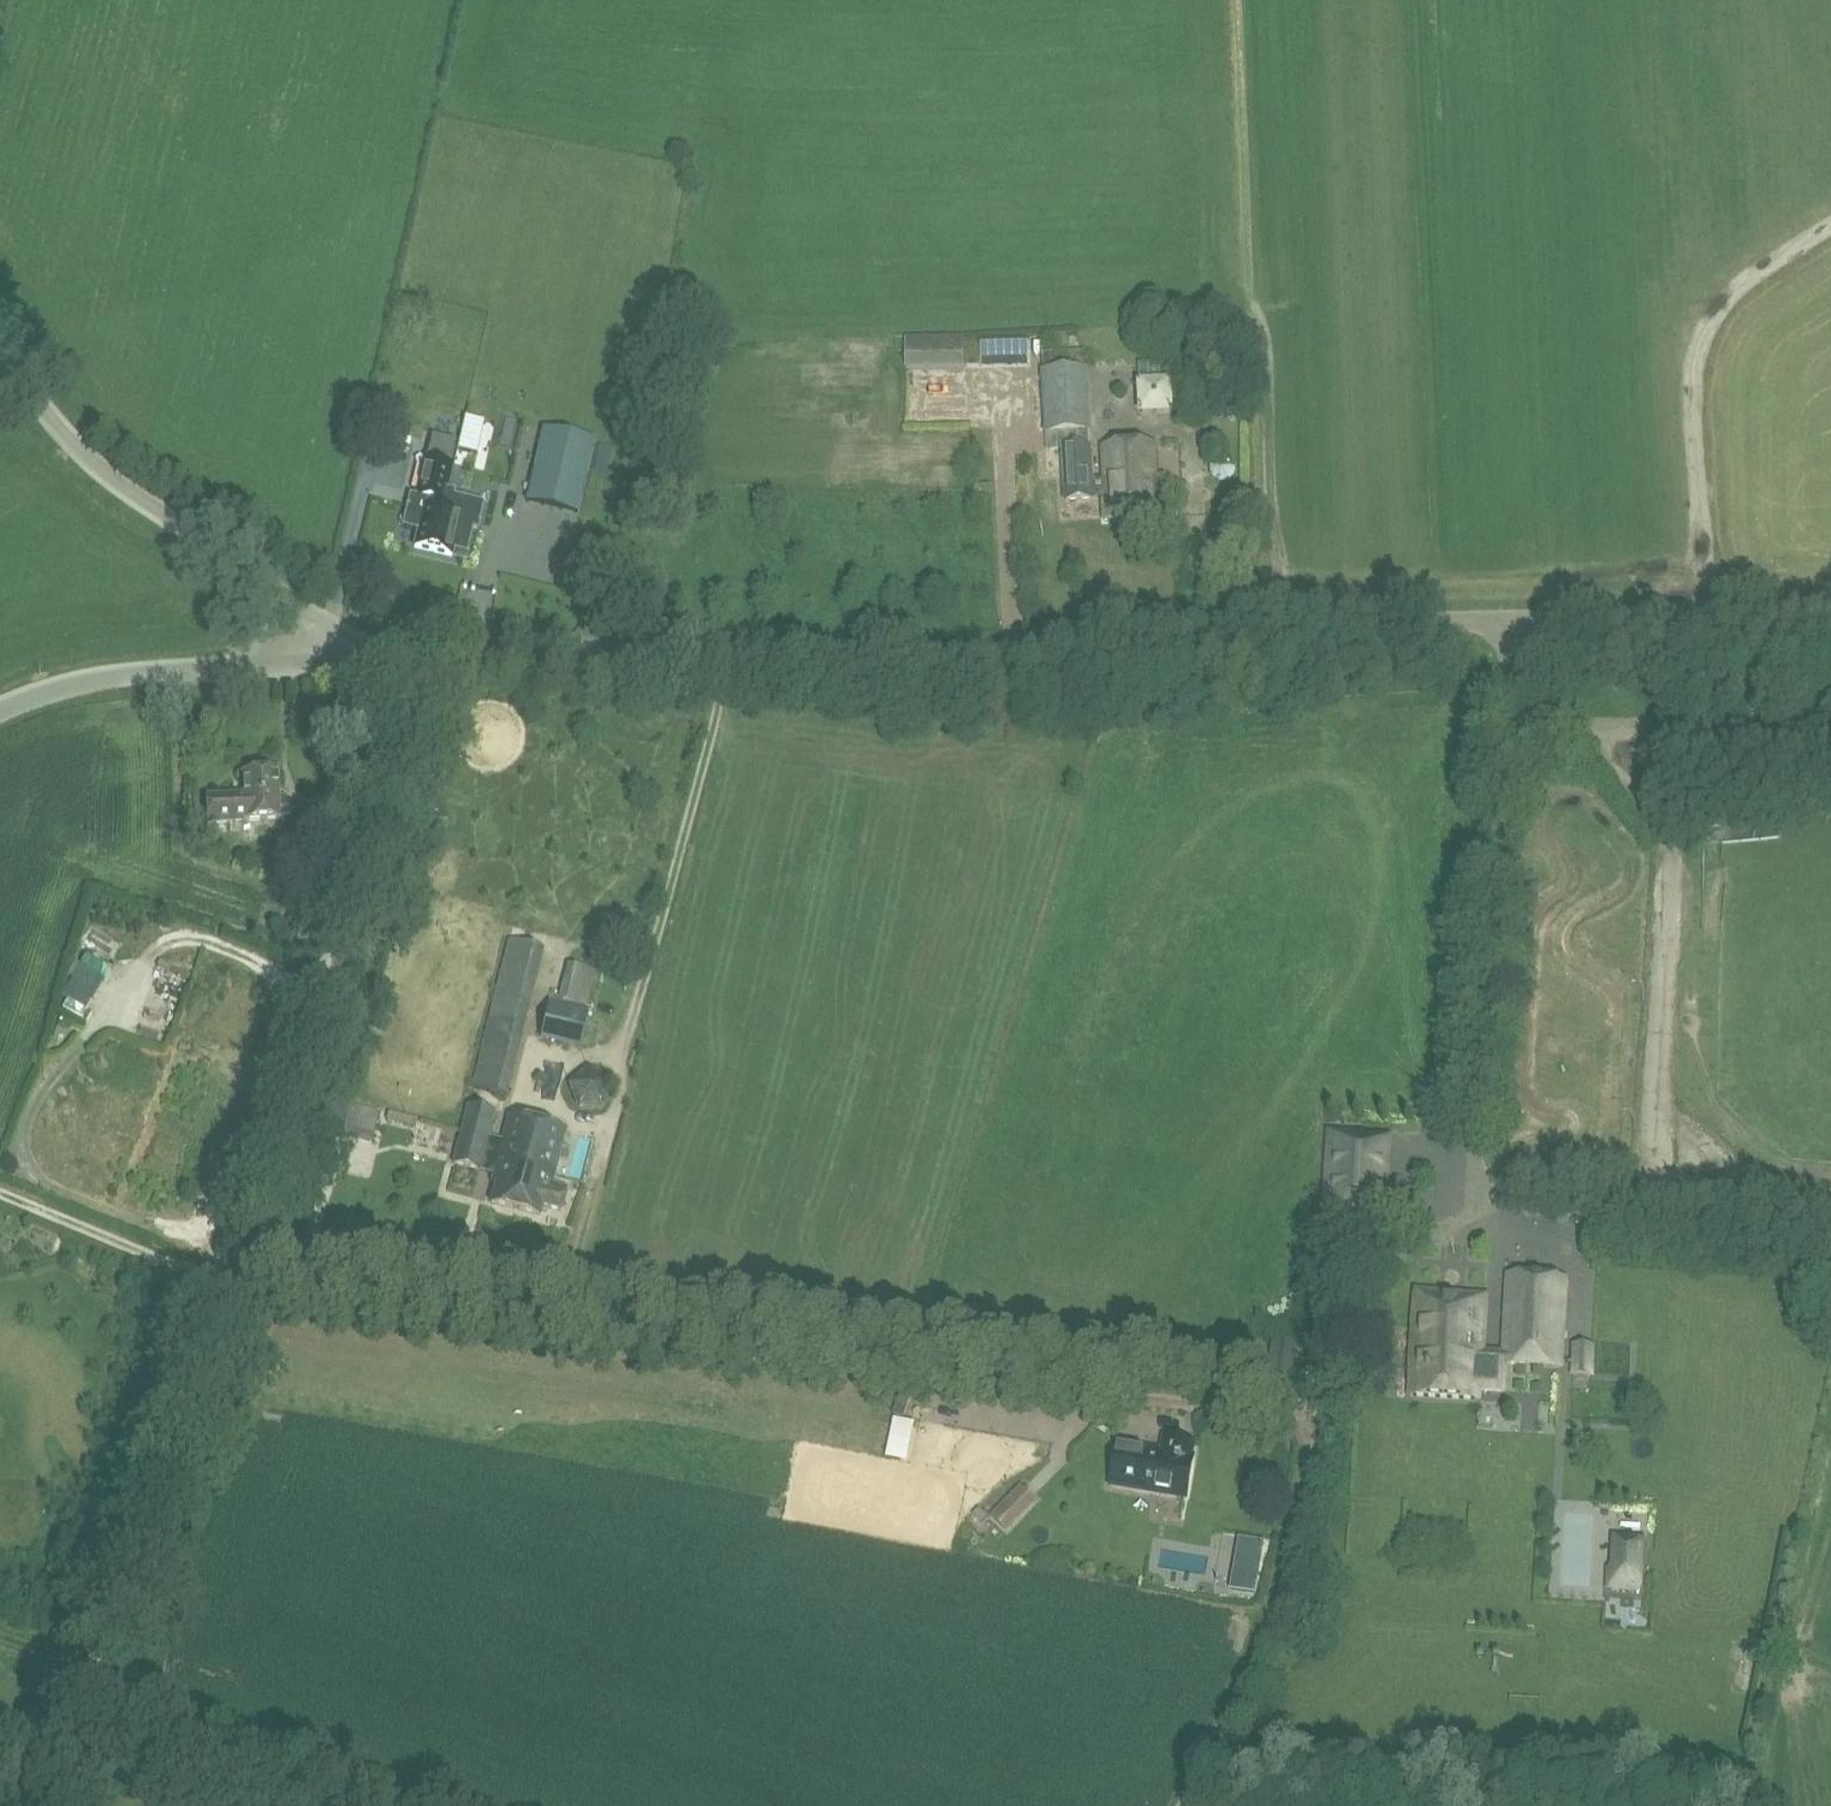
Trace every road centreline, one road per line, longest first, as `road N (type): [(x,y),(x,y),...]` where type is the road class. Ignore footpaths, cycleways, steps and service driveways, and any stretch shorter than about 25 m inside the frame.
road 1 (unclassified): [(320,629),(367,646),(415,651),(861,660),(994,656),(1256,626),(1830,603)]
road 2 (track): [(1313,1416),(238,1293),(0,1196)]
road 3 (track): [(39,1805),(89,1673),(415,651)]
road 4 (track): [(1313,1416),(1333,1307),(1352,1280),(1380,1256),(1459,1221),(1472,1206),(1513,618)]
road 5 (track): [(1712,613),(1705,385),(1722,330),(1749,287),(1830,230)]
road 6 (unclassified): [(320,629),(109,475),(34,400),(0,351)]
road 7 (track): [(1313,1416),(1271,1603),(1181,1805)]
road 8 (unclassified): [(0,707),(73,678),(265,662),(302,647),(320,629)]

